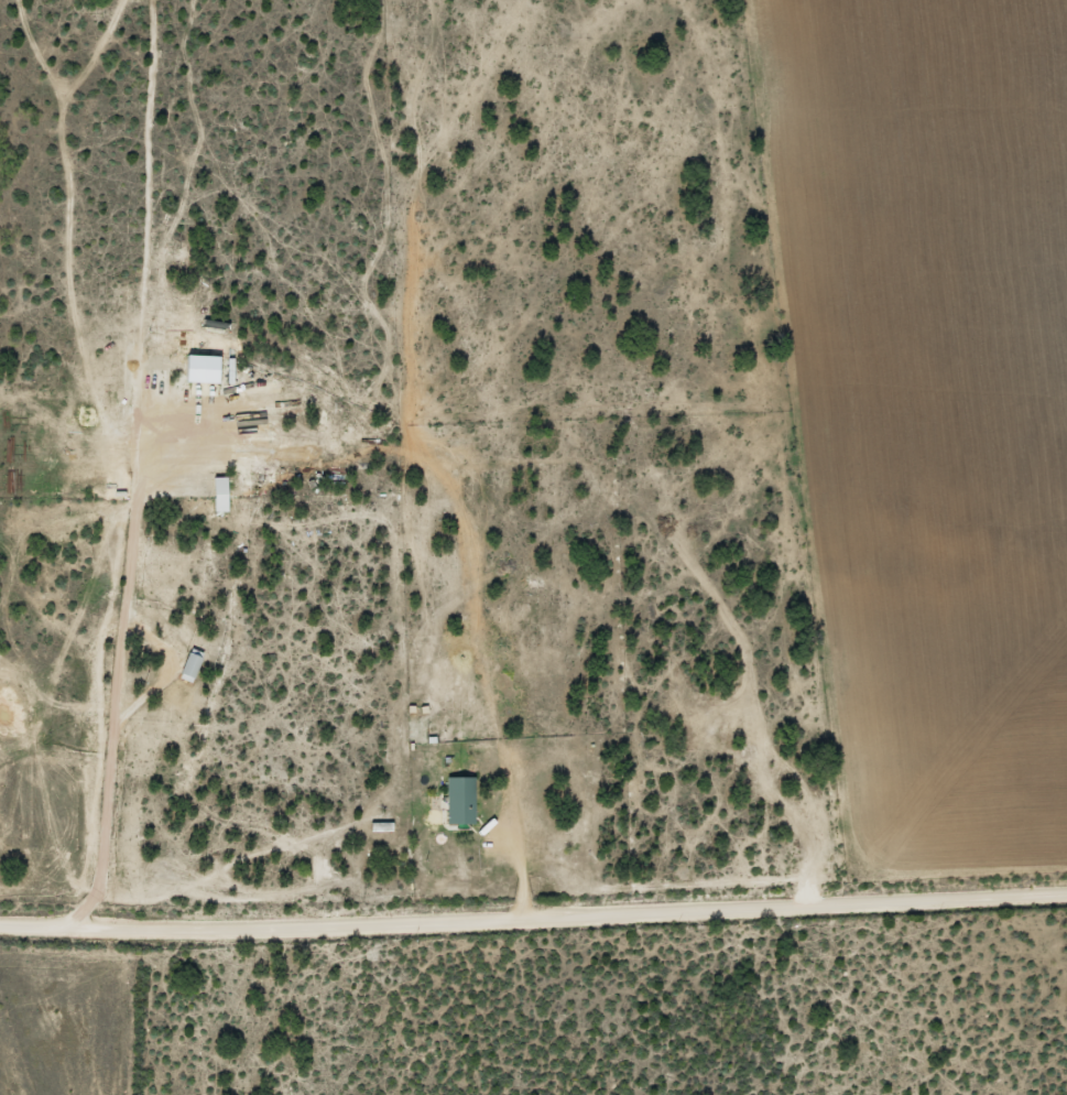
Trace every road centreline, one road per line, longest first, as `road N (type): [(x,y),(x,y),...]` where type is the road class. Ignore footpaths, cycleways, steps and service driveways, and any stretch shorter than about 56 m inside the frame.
road 1 (tertiary): [(0,928),(274,931),(1066,895)]
road 2 (track): [(513,921),(510,793)]

